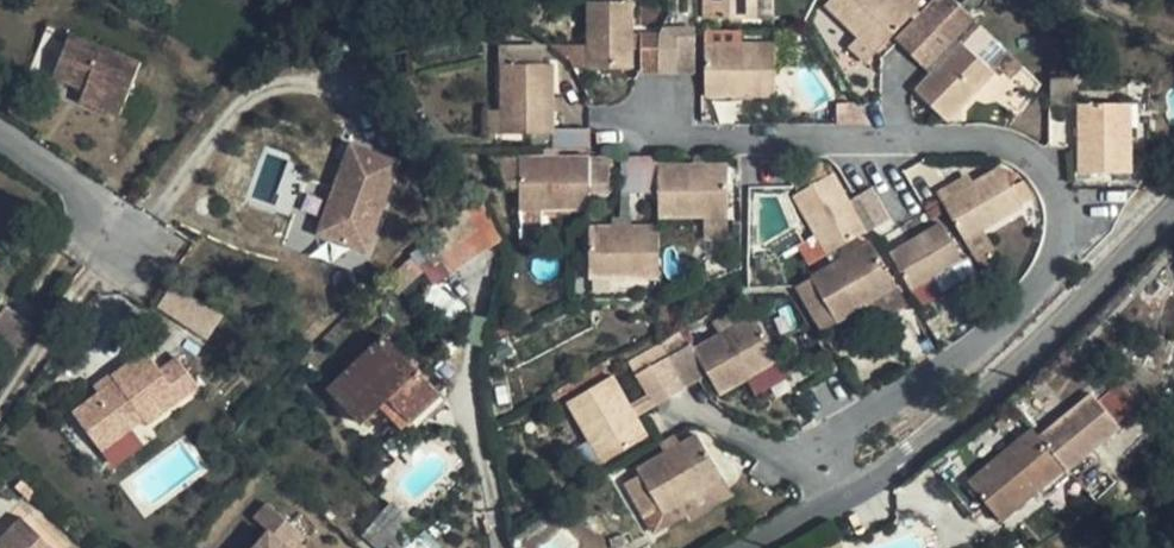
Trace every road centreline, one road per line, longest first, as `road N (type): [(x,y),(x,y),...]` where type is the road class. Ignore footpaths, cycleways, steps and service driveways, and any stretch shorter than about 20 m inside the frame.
road 1 (residential): [(821,459),(839,428),(967,361),(1044,274),(1061,210),(1040,163),(992,140),(652,133)]
road 2 (residential): [(839,503),(1037,348),(1173,211)]
road 3 (residential): [(821,459),(771,449),(682,404)]

